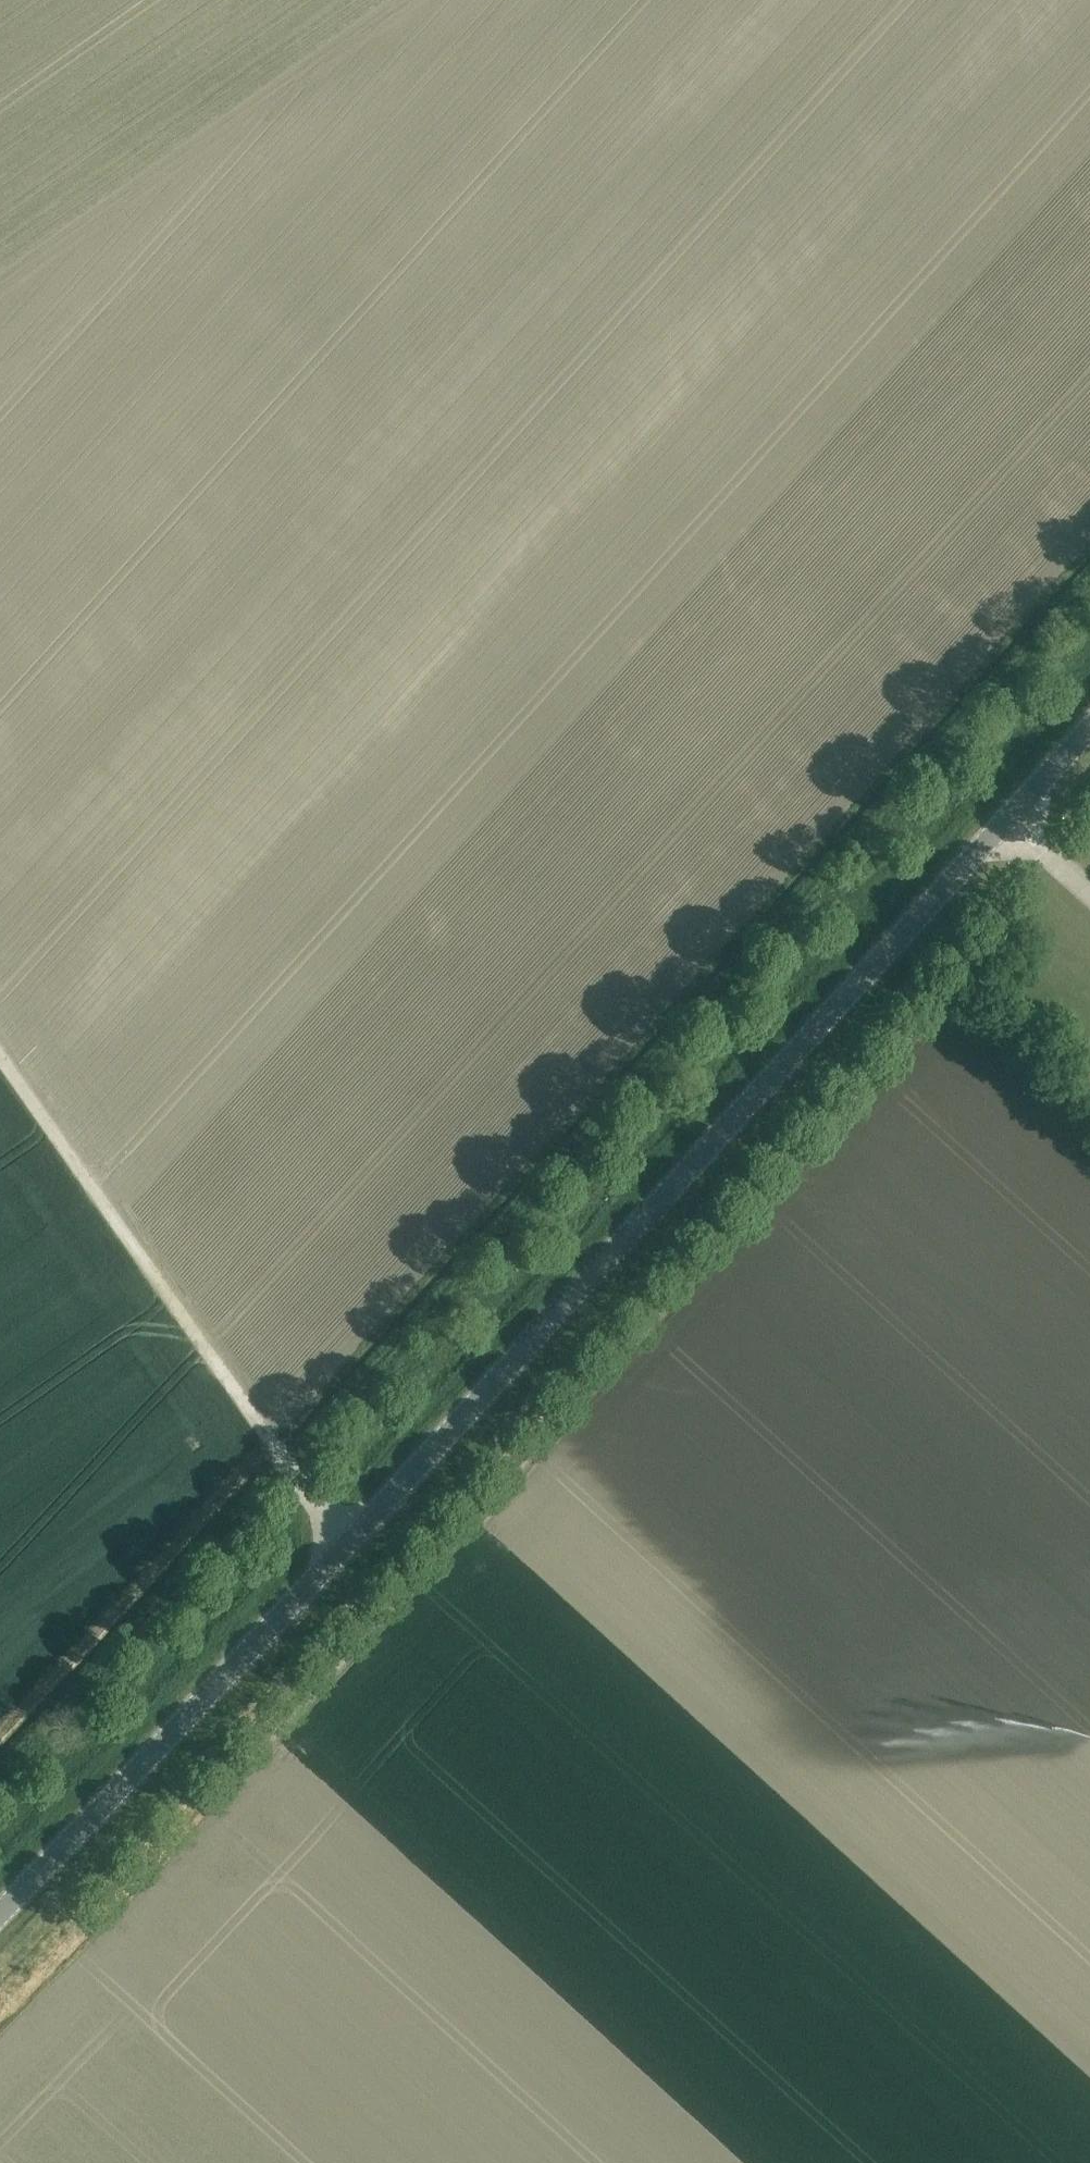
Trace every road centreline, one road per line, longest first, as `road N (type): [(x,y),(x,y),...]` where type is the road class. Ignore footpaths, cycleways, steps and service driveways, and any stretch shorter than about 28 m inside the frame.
road 1 (unclassified): [(0,1914),(392,1501),(1089,728)]

